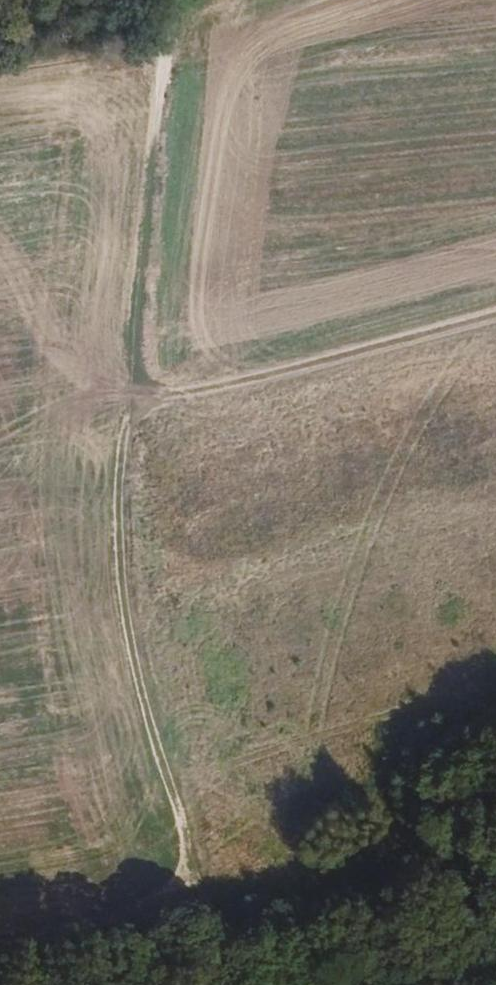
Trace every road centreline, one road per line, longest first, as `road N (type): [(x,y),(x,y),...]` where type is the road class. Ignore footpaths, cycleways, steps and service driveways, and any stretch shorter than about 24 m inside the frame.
road 1 (track): [(133,402),(125,567),(139,670),(201,867),(204,905)]
road 2 (track): [(169,0),(133,402)]
road 3 (track): [(495,303),(133,402)]
road 4 (track): [(204,905),(0,931)]

